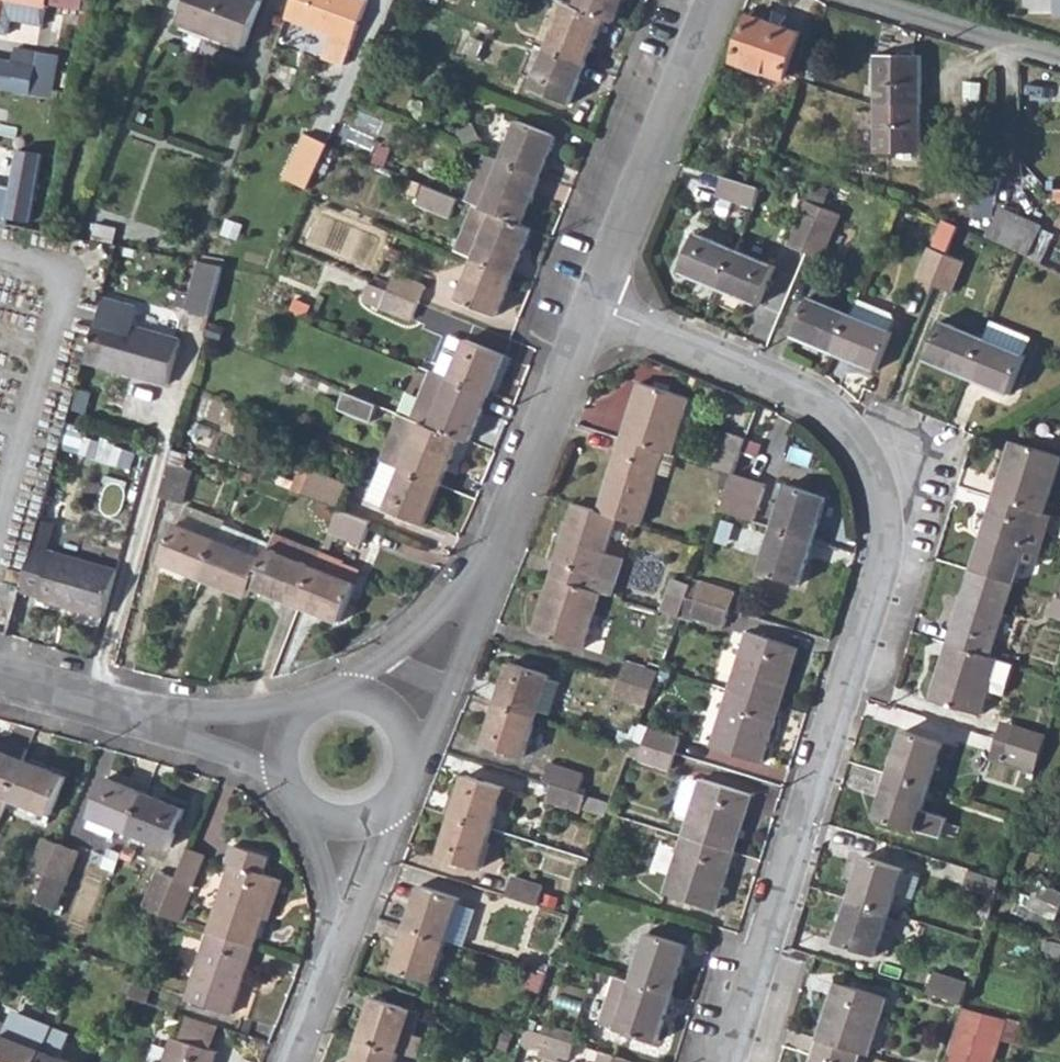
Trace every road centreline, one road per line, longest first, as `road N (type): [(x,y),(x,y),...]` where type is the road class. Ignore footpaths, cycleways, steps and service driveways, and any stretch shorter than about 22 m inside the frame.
road 1 (residential): [(598,315),(762,375),(835,417),(863,450),(883,497),(885,550),(854,668),(729,1061)]
road 2 (residential): [(598,315),(472,594),(389,708)]
road 3 (residential): [(712,0),(598,315)]
road 4 (residential): [(282,745),(92,706),(0,677)]
road 5 (residential): [(294,1061),(346,930),(350,822)]
road 6 (residential): [(876,0),(1059,63)]
road 7 (residential): [(350,822),(390,805),(410,767),(403,725),(389,708)]
road 8 (residential): [(389,708),(334,693),(300,711),(282,745)]

